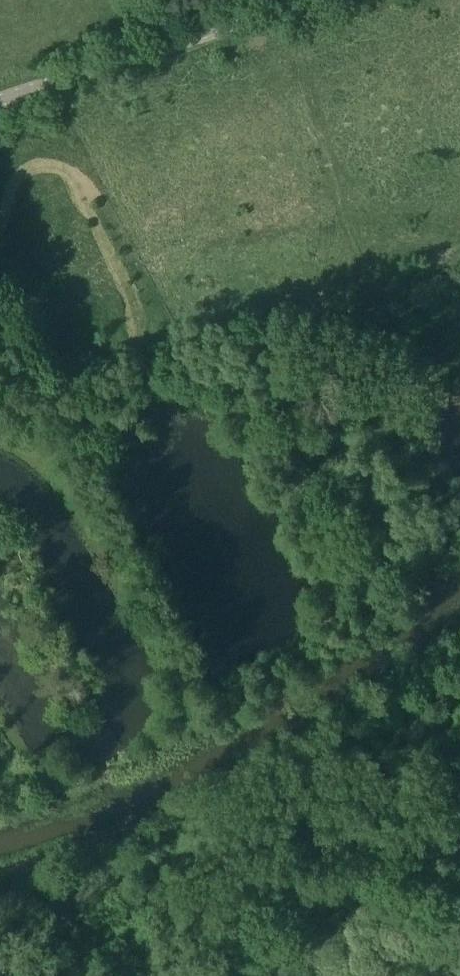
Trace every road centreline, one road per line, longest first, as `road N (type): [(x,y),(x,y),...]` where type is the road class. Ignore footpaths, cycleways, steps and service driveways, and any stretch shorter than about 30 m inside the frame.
road 1 (track): [(0,867),(129,820),(313,728),(459,621)]
road 2 (tertiary): [(298,0),(0,100)]
road 3 (track): [(0,307),(29,375),(53,401),(97,421),(124,401)]

